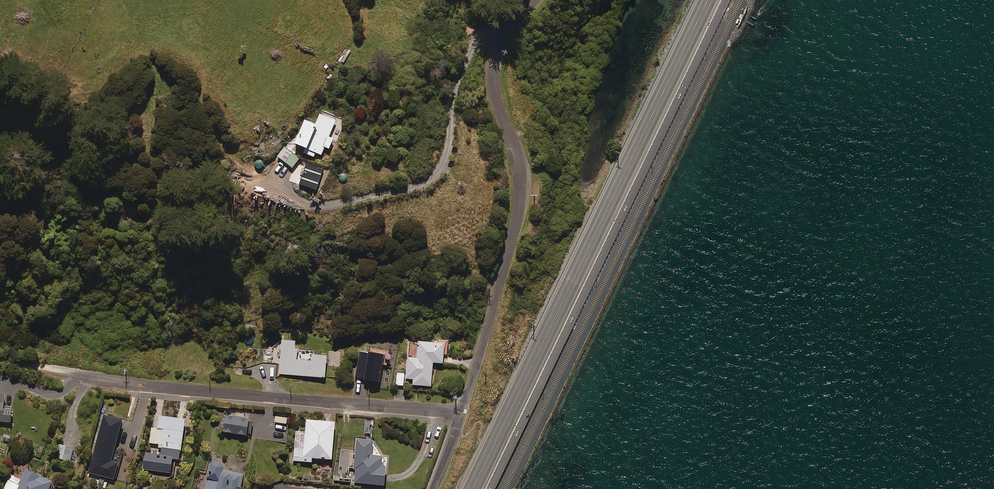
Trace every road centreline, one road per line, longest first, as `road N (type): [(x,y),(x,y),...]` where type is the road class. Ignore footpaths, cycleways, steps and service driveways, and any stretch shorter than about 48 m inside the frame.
road 1 (trunk): [(709,0),(470,488)]
road 2 (residential): [(463,413),(518,211),(519,171),(494,93),(497,48),(533,0)]
road 3 (residential): [(463,413),(114,381),(35,366)]

